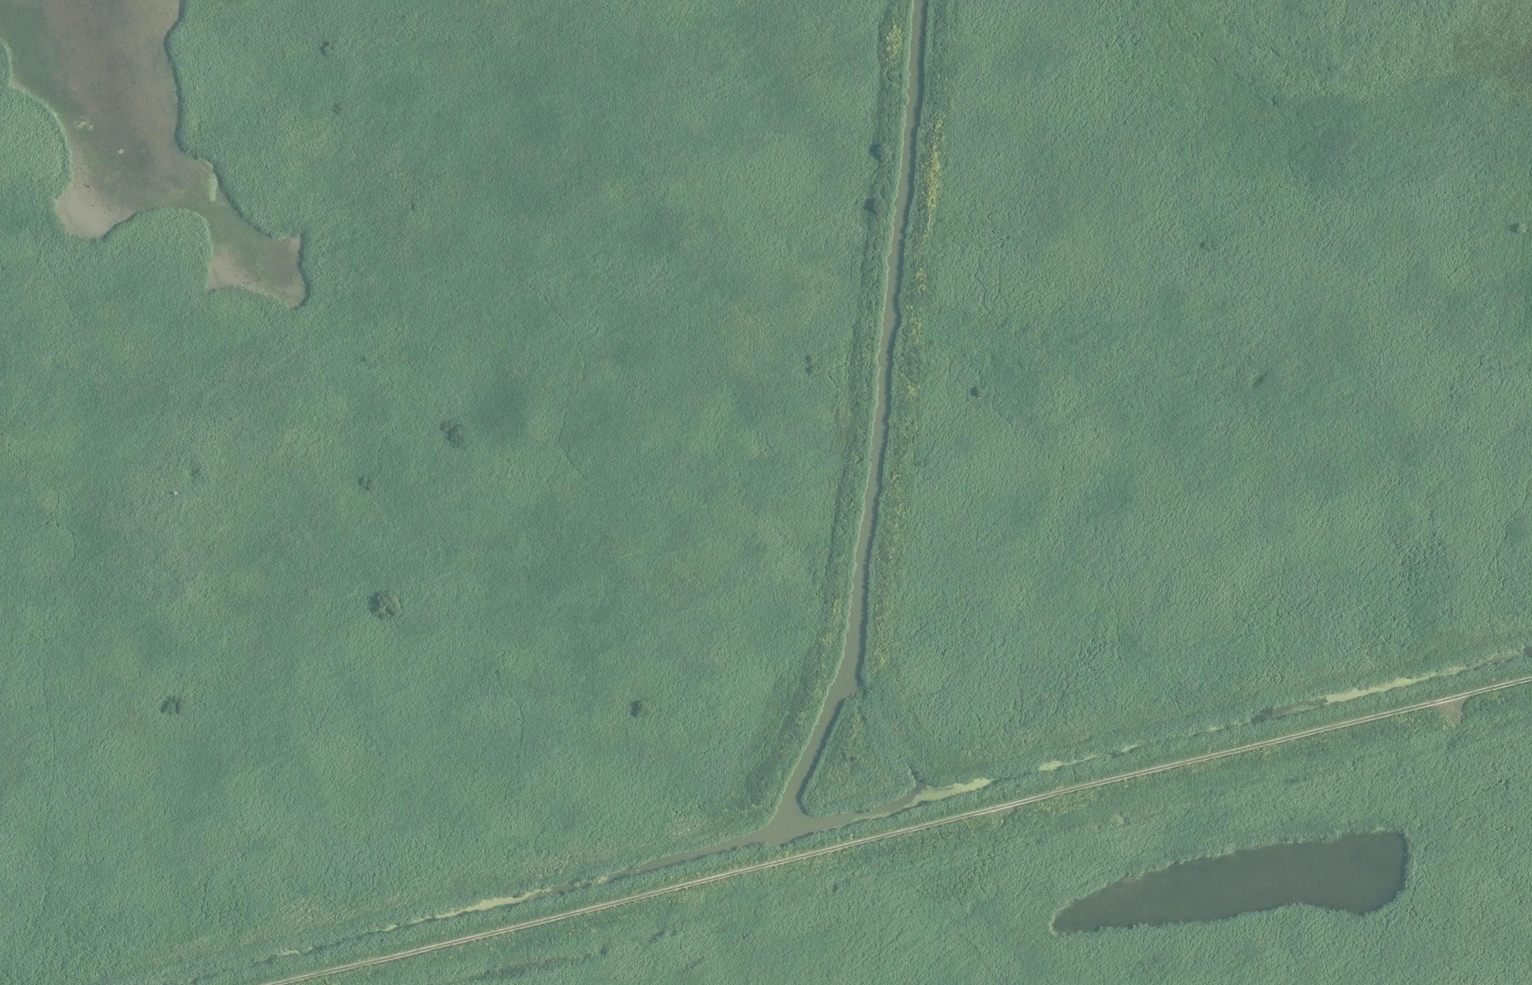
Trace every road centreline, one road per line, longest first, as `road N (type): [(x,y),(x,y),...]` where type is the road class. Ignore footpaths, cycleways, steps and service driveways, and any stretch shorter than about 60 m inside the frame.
road 1 (track): [(267,984),(1531,681)]

